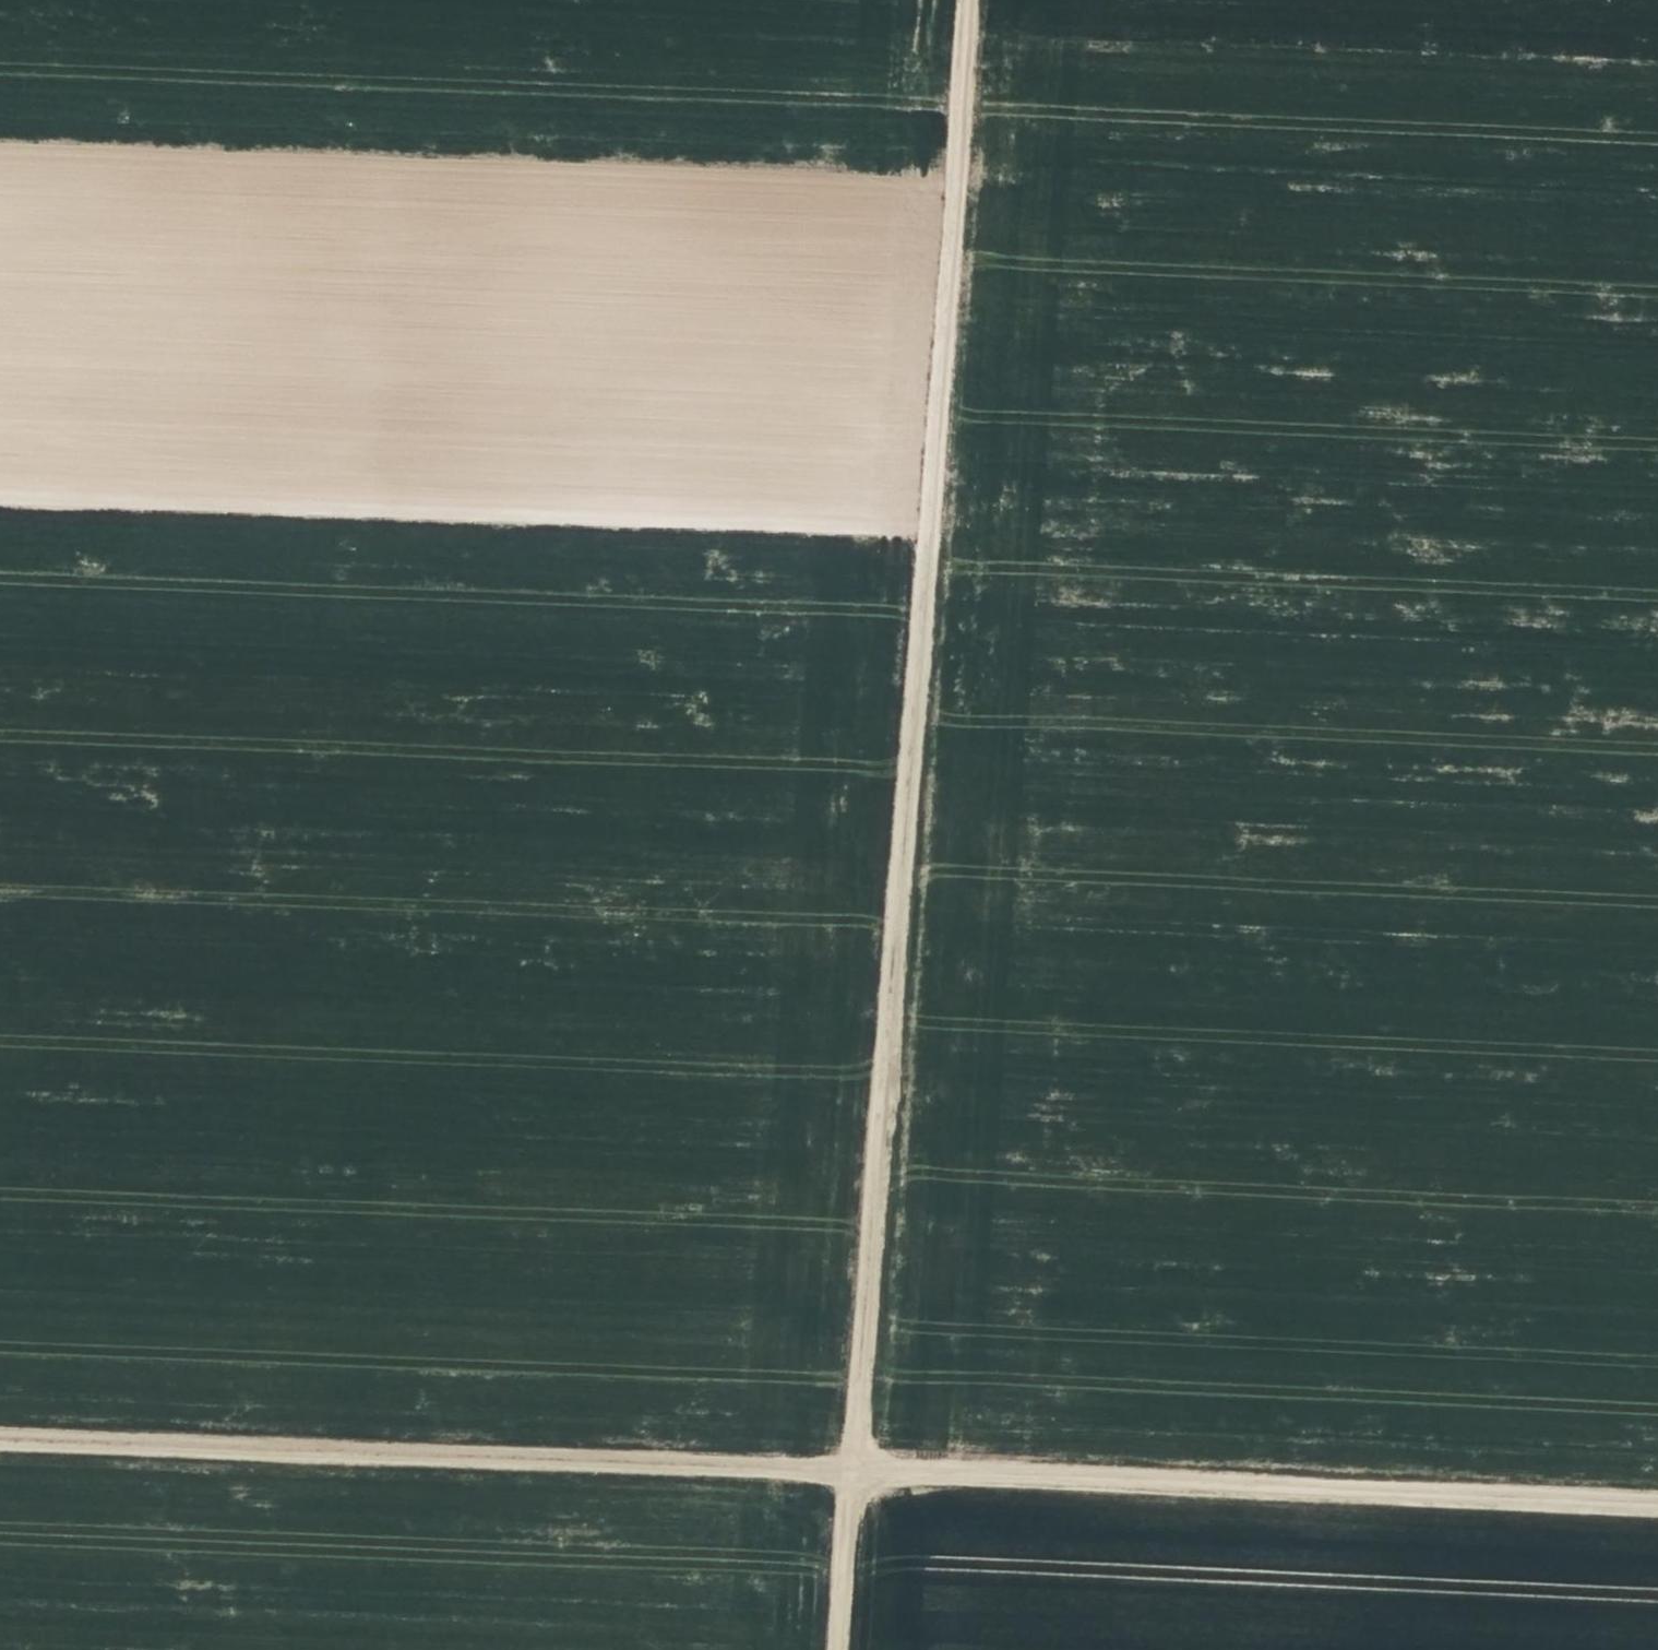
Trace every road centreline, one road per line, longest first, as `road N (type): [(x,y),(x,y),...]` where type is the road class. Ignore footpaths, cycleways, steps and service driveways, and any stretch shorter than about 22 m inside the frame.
road 1 (track): [(0,1443),(859,1472),(965,0)]
road 2 (track): [(859,1472),(1657,1508)]
road 3 (track): [(859,1472),(846,1649)]

